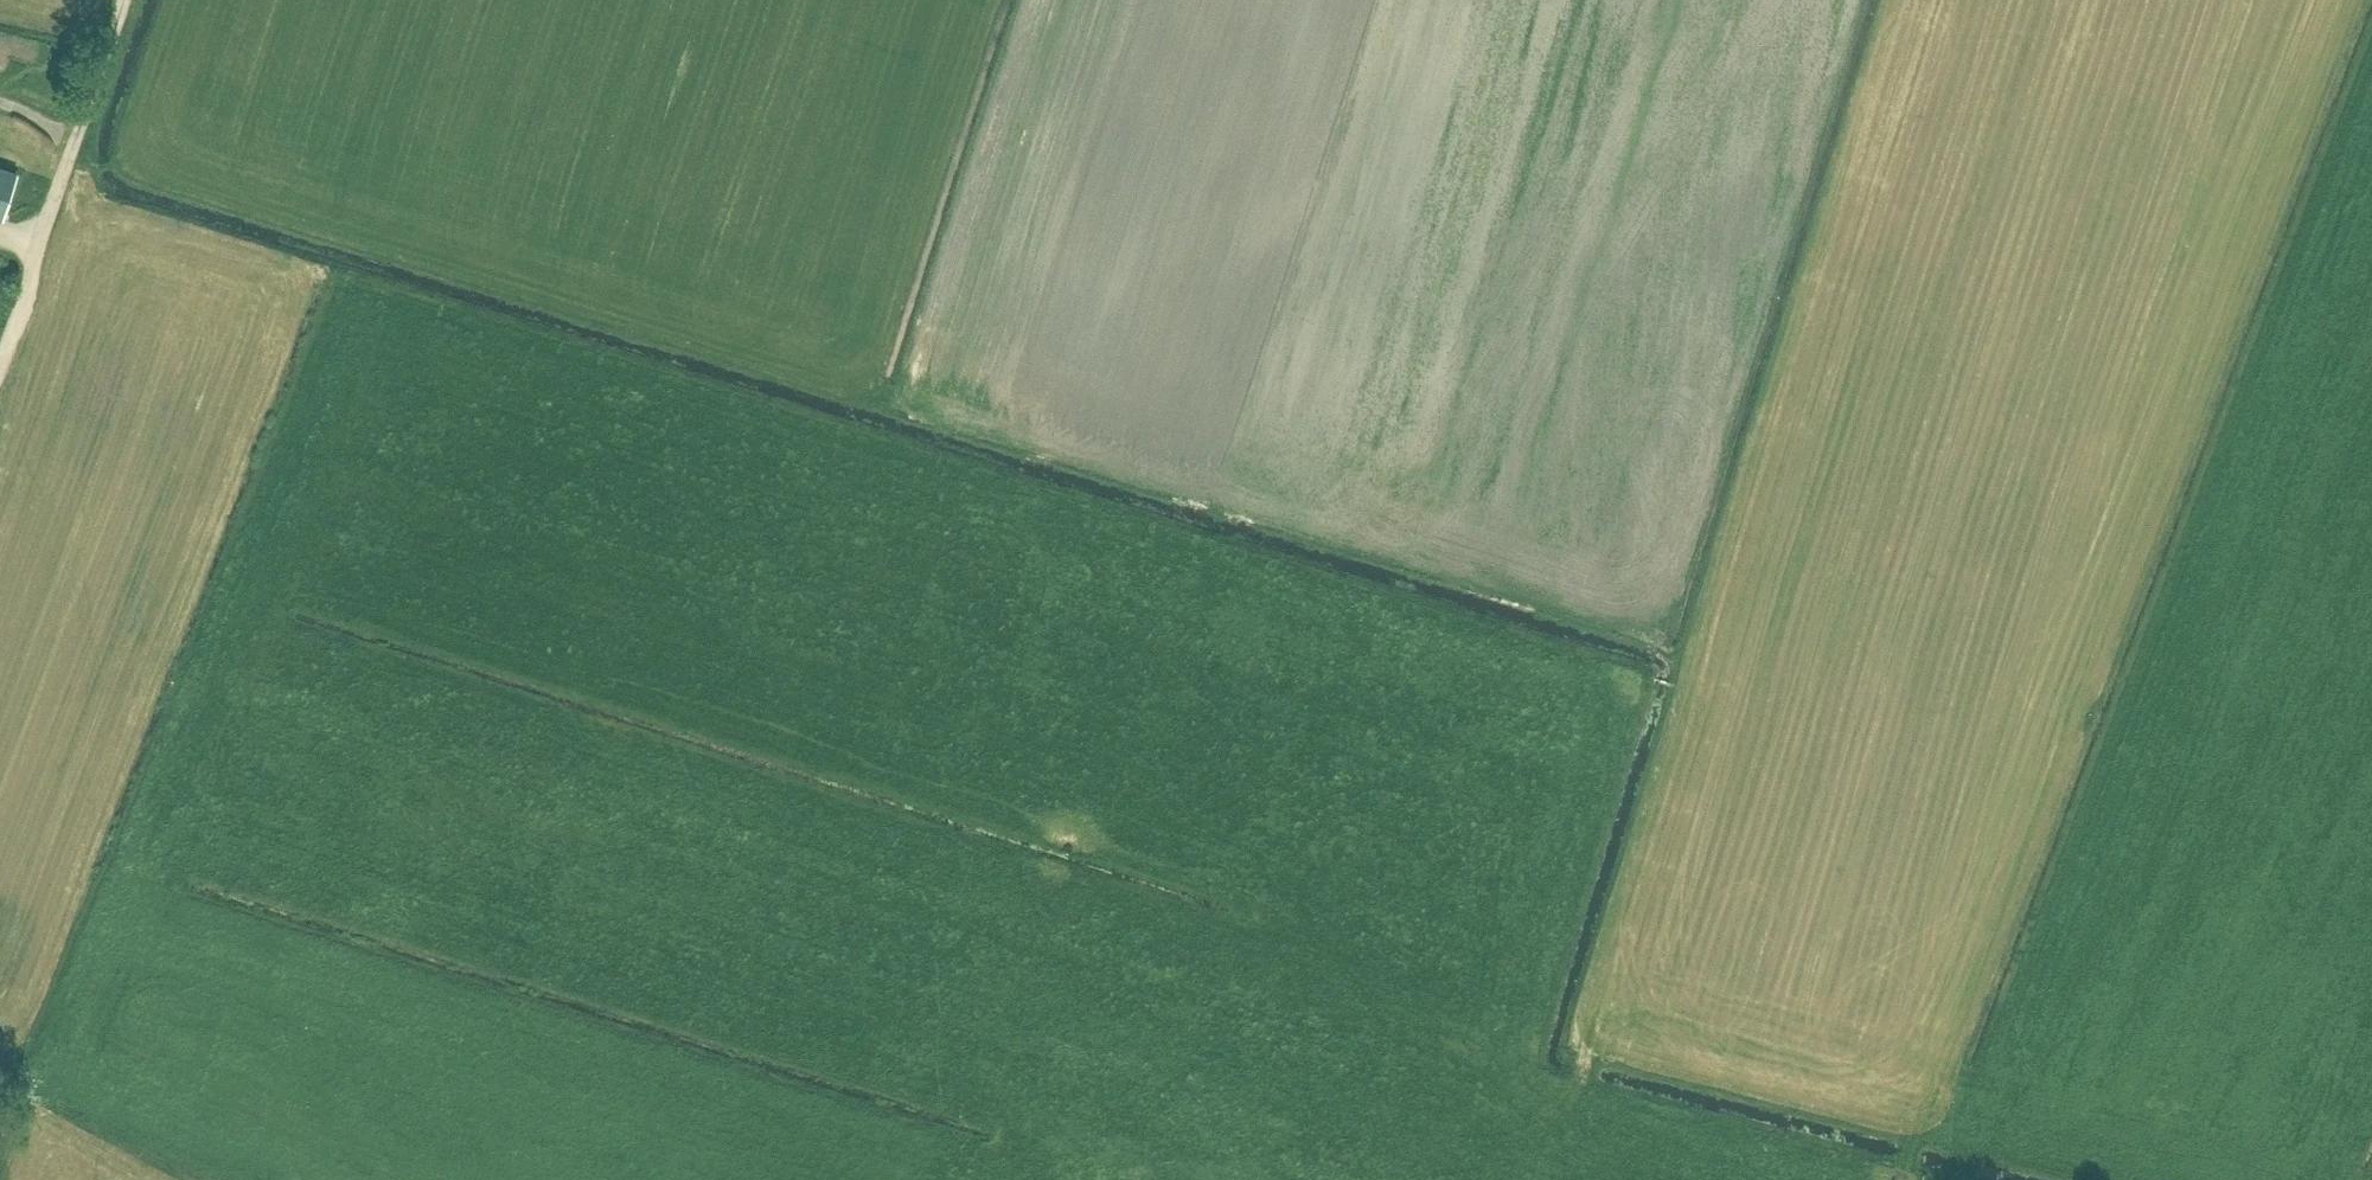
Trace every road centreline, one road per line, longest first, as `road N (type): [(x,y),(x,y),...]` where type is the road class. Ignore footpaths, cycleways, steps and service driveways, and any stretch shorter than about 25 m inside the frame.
road 1 (track): [(0,333),(117,0)]

